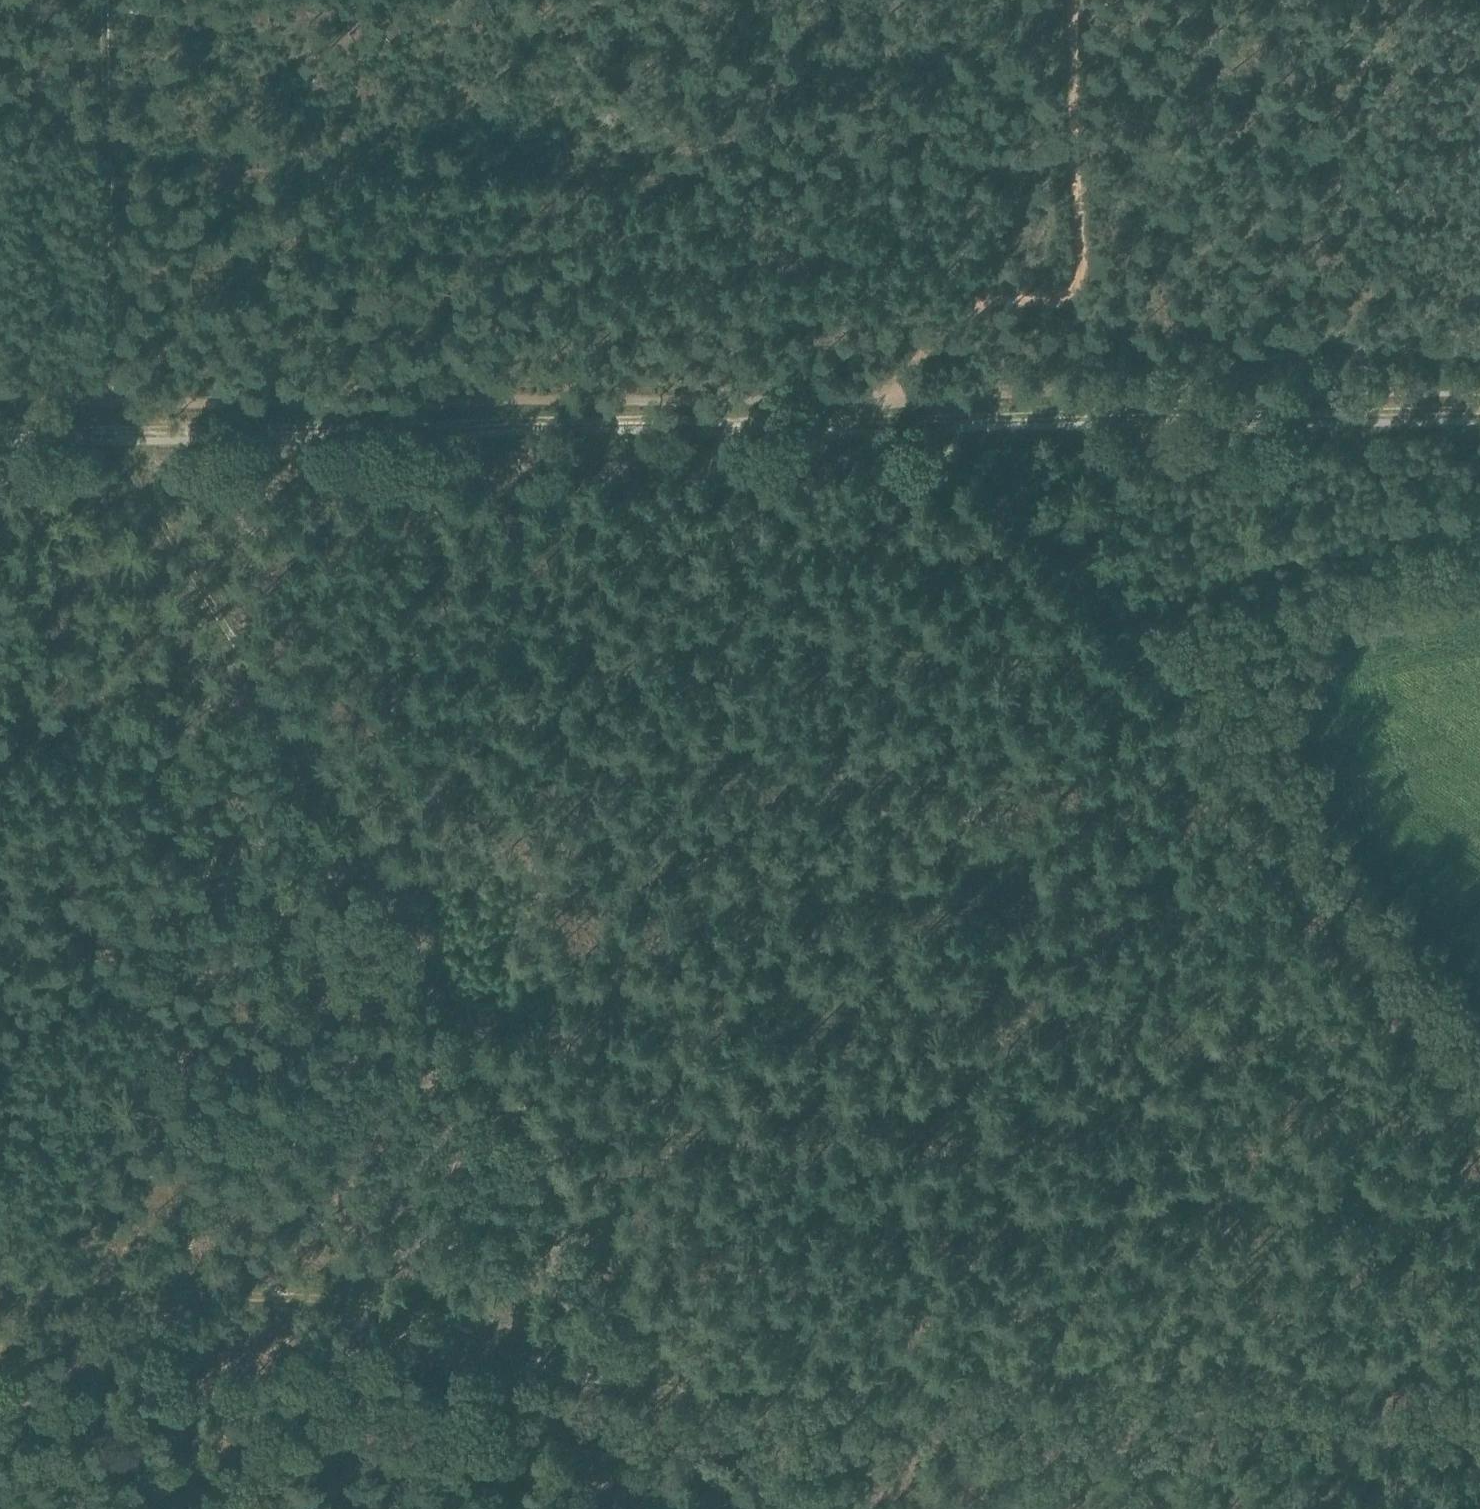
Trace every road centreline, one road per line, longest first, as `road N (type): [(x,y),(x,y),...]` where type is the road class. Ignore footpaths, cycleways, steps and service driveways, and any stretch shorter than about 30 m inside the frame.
road 1 (track): [(106,0),(116,441),(625,1273),(712,1395)]
road 2 (track): [(867,418),(0,430)]
road 3 (track): [(1479,1374),(712,1395)]
road 4 (track): [(1479,408),(867,418)]
road 5 (track): [(867,418),(942,332),(984,306),(1051,302),(1070,292),(1082,258),(1077,0)]

